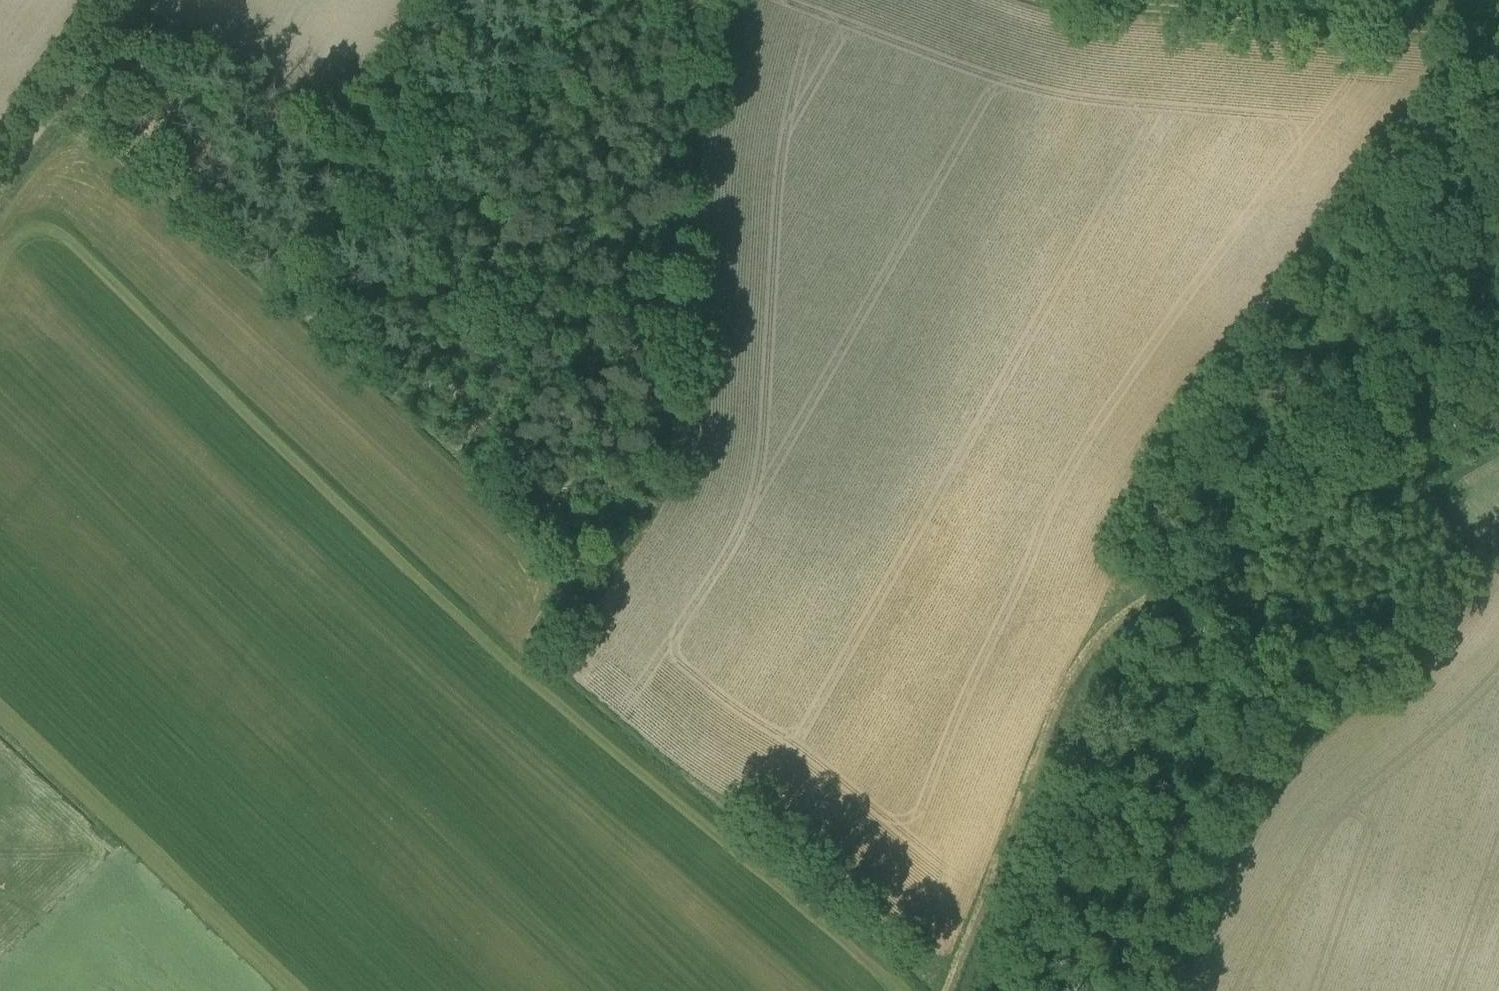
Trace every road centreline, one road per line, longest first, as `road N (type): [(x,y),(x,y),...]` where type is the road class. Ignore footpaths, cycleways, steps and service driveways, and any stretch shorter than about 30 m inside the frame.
road 1 (track): [(1498,36),(1085,0)]
road 2 (tertiary): [(0,177),(128,0)]

